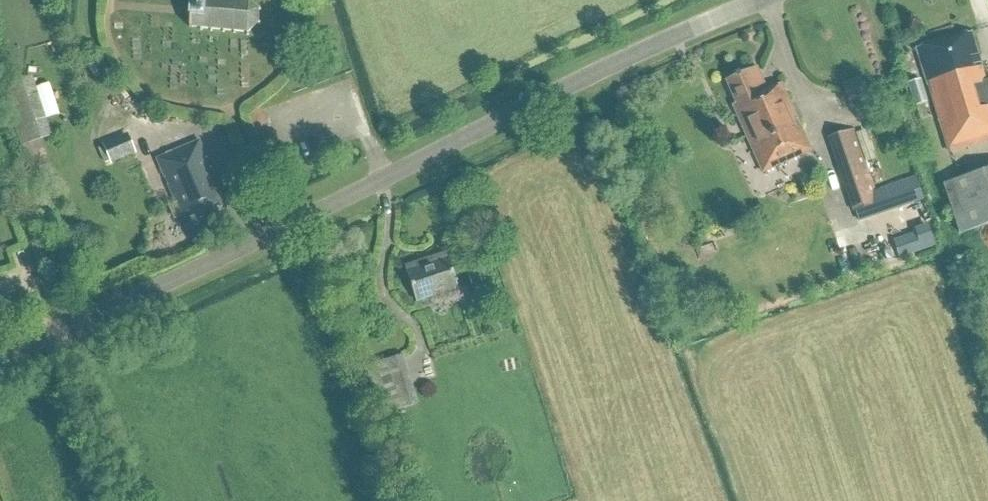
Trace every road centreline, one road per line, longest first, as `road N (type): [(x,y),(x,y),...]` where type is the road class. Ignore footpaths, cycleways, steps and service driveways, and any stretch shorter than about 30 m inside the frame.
road 1 (tertiary): [(0,358),(757,0)]

